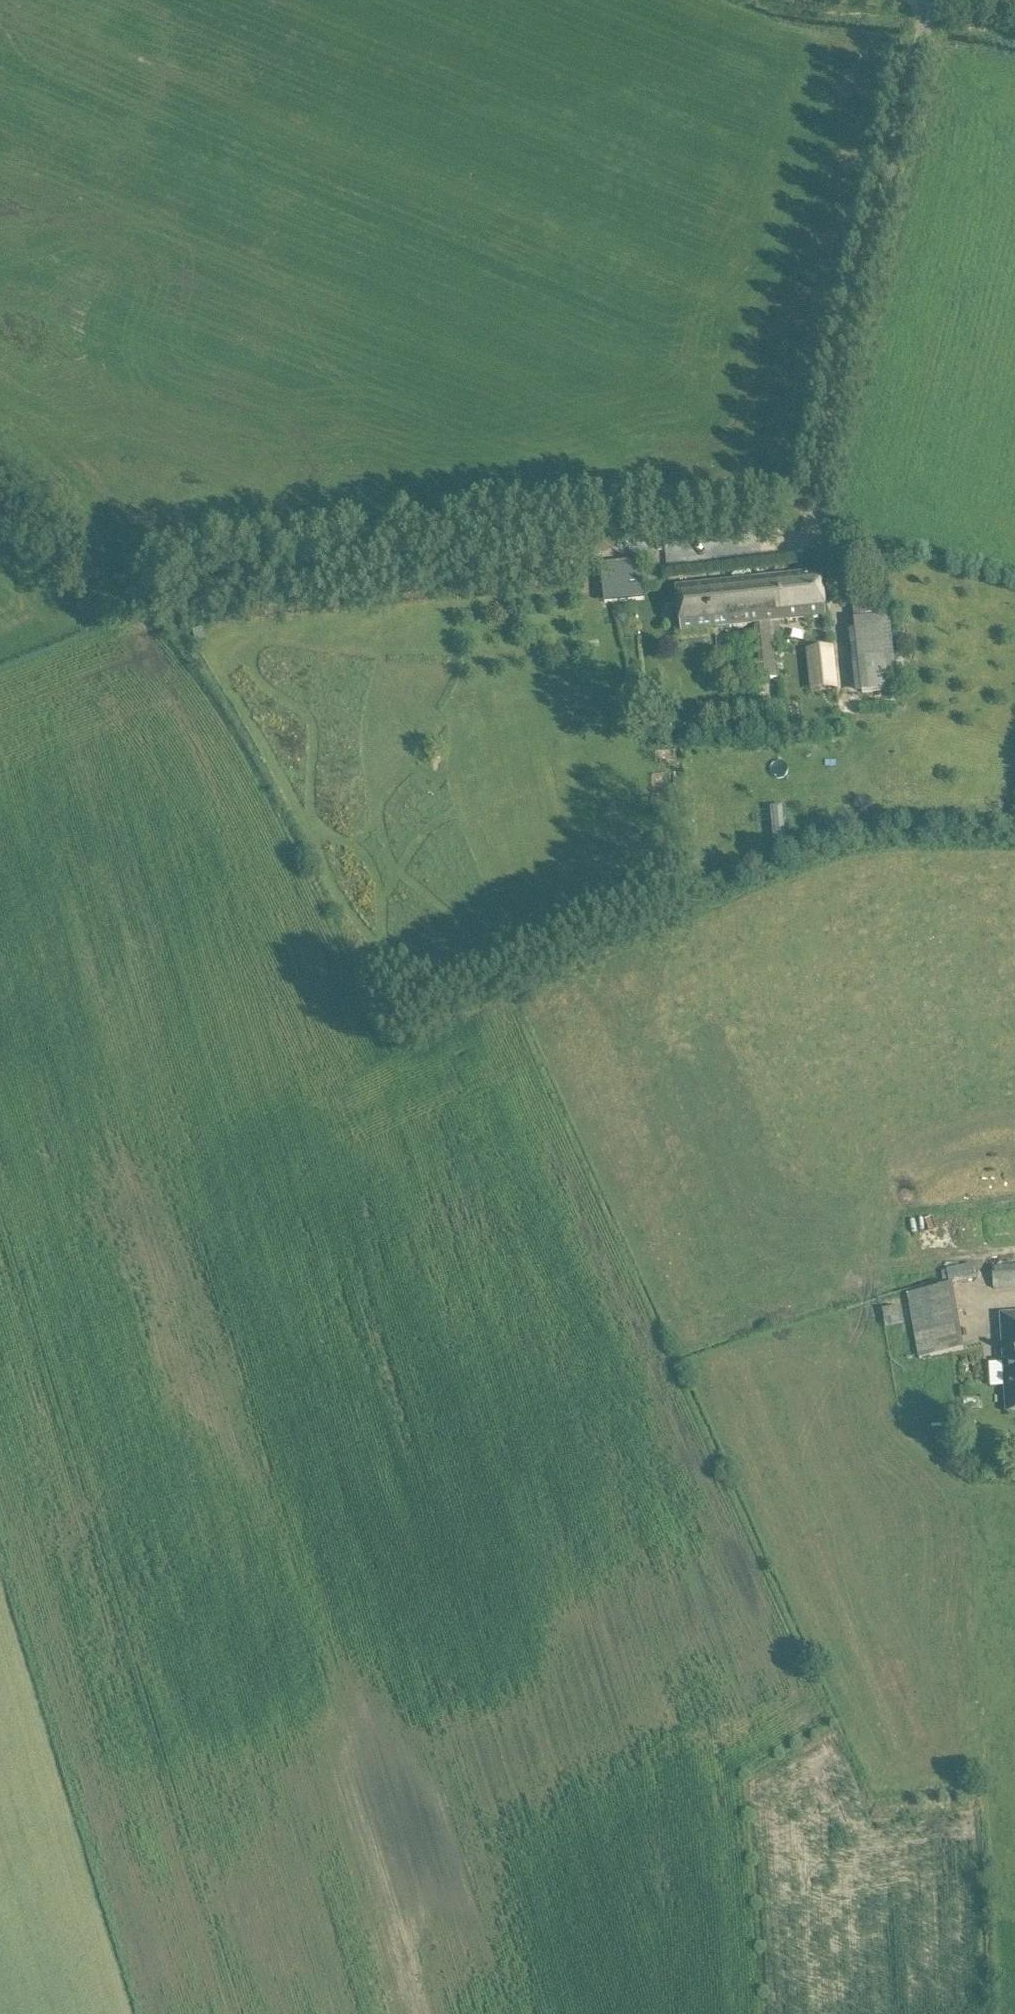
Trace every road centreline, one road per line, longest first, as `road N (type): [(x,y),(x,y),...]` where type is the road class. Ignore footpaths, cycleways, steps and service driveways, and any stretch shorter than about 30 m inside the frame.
road 1 (unclassified): [(795,531),(931,0)]

